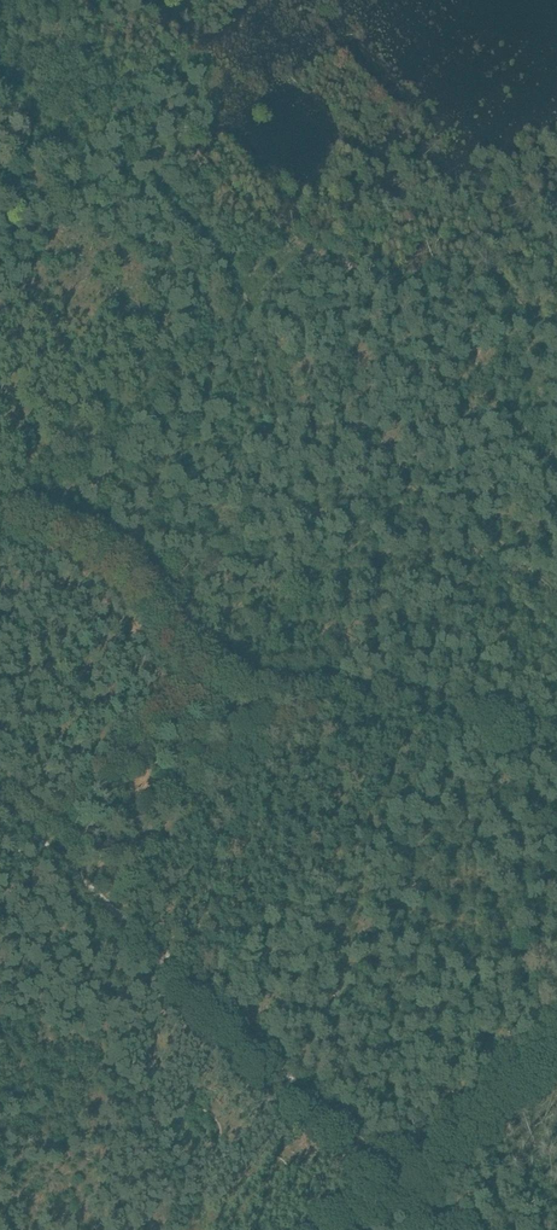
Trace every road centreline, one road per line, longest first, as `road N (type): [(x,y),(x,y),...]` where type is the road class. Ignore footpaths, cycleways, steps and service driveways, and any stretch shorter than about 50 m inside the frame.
road 1 (track): [(398,1185),(175,969)]
road 2 (track): [(398,1185),(556,1040)]
road 3 (track): [(175,969),(46,849)]

